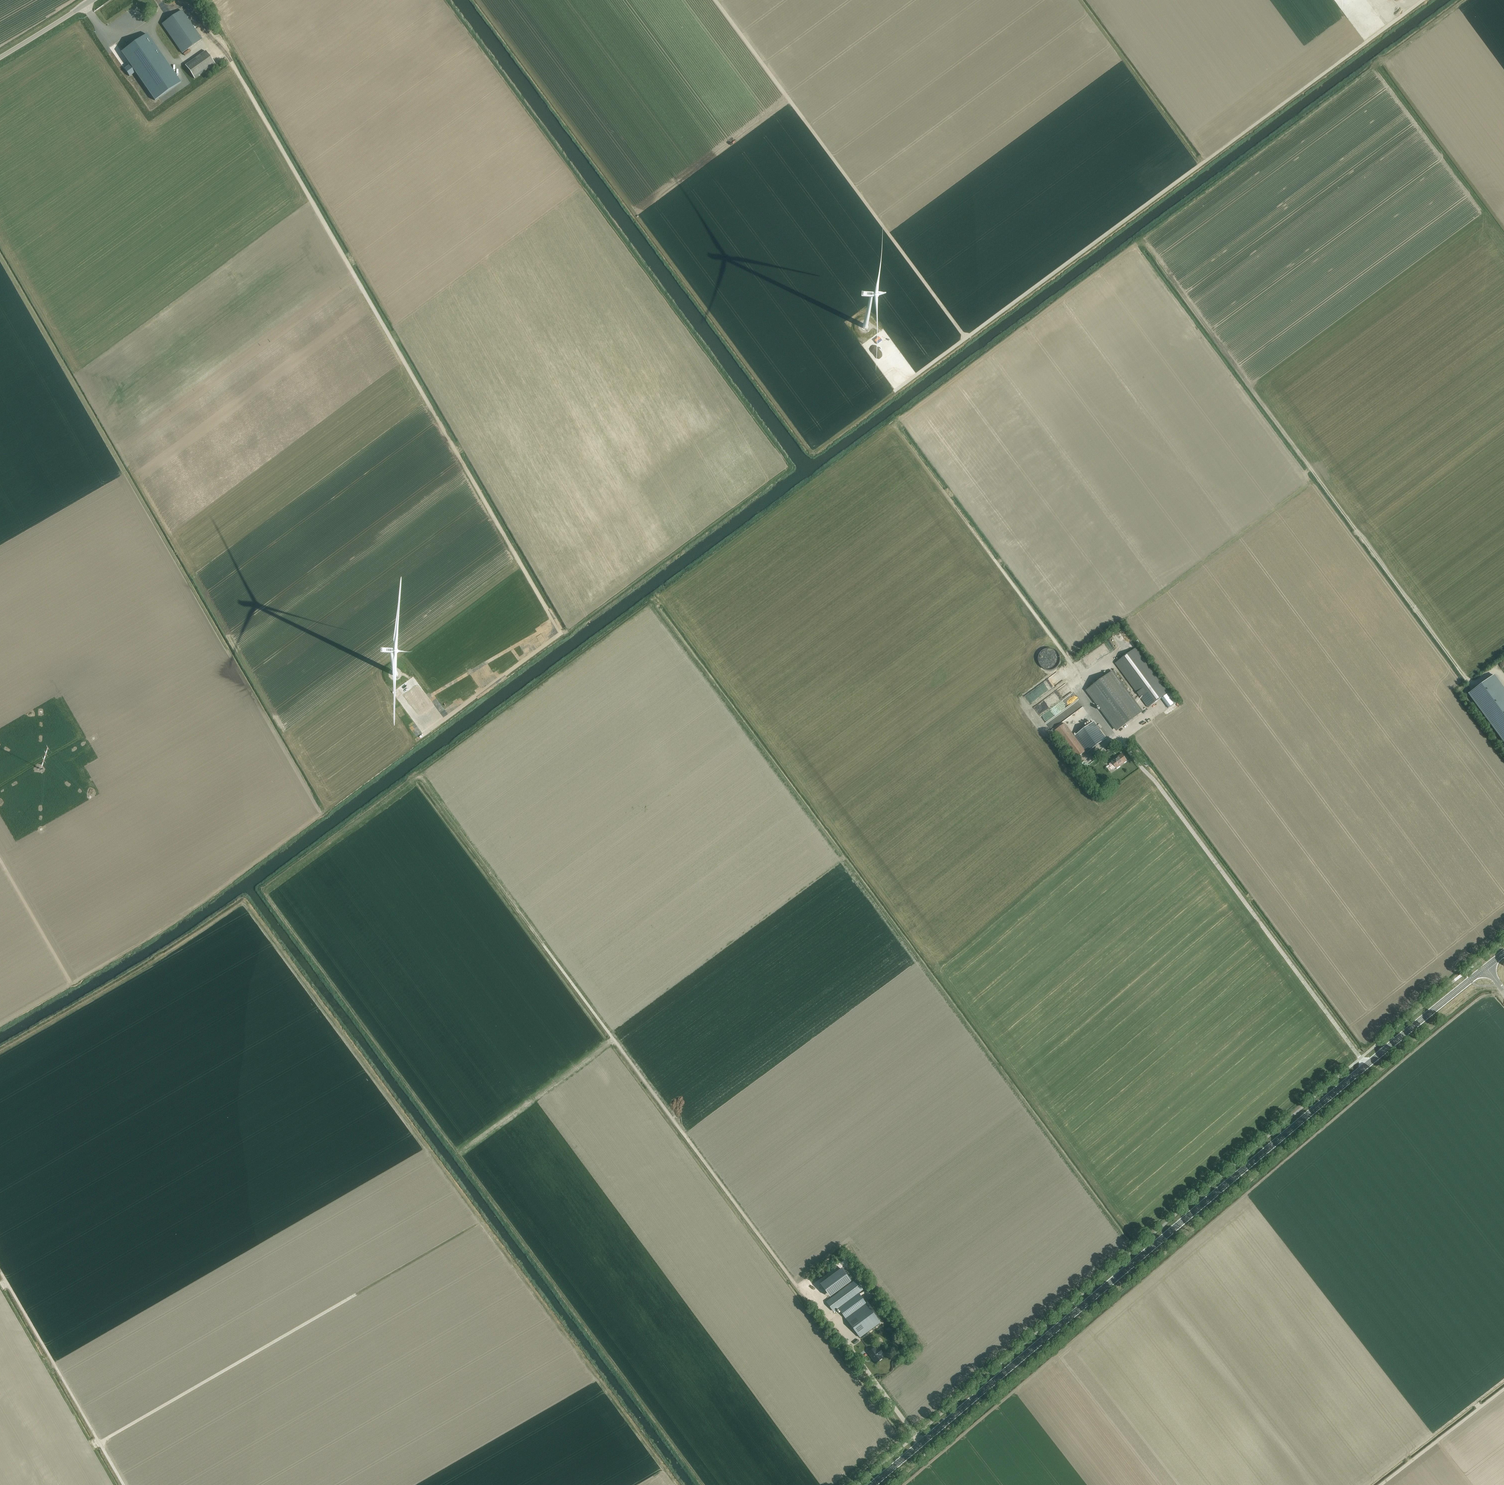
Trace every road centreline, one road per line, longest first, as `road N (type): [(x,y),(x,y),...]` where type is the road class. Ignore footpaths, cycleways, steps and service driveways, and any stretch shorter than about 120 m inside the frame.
road 1 (secondary): [(871,1484),(1485,966)]

